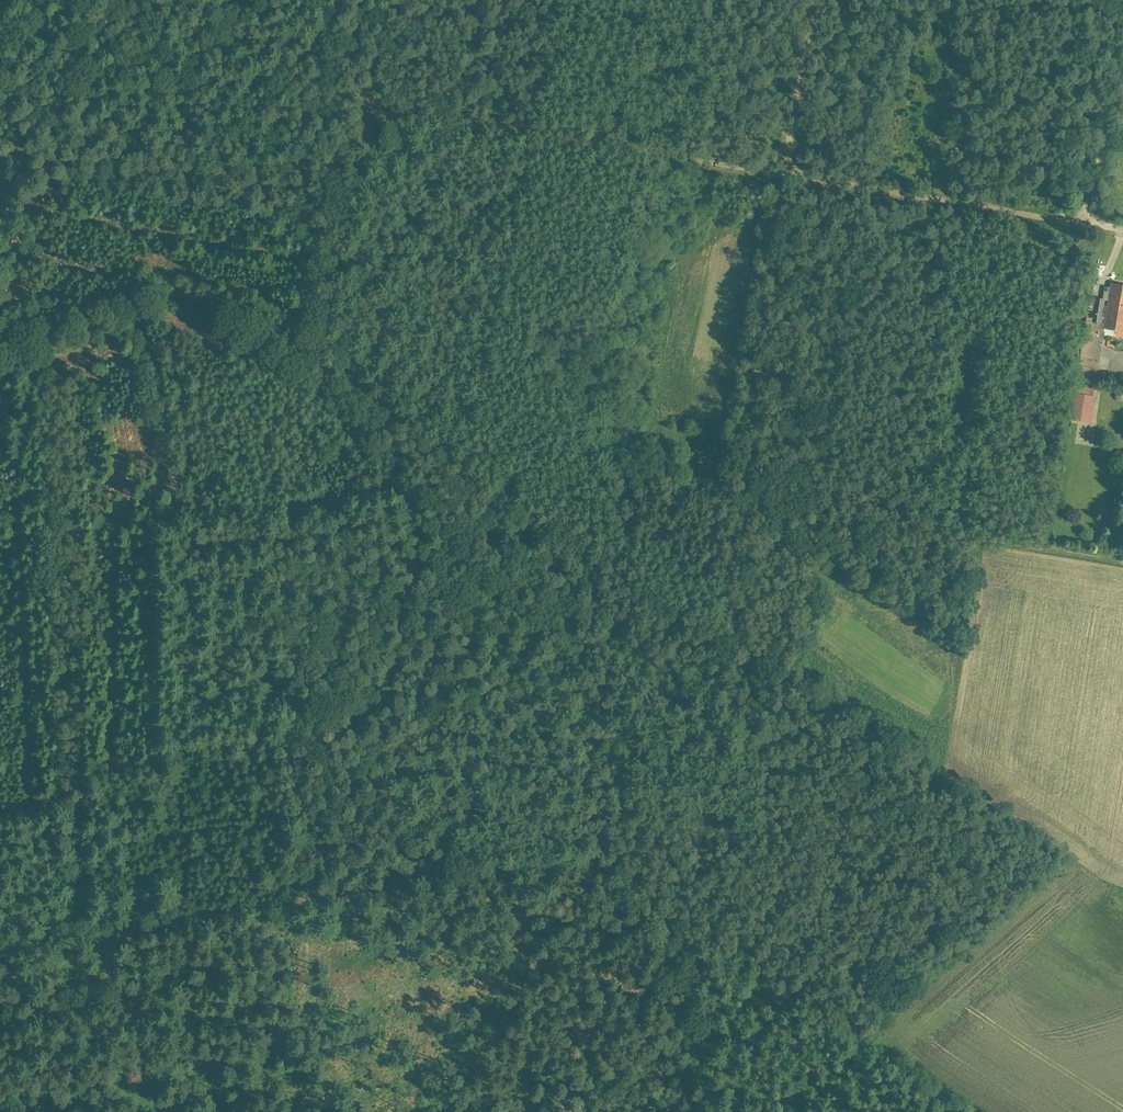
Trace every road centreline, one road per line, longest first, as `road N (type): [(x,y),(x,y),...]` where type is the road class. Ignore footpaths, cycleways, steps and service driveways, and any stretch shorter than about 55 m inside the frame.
road 1 (track): [(690,1111),(667,936),(654,916),(576,865),(438,880),(391,770),(389,682),(408,544),(397,473),(373,431),(305,386),(369,0)]
road 2 (track): [(354,96),(1108,227)]
road 3 (track): [(0,146),(336,203)]

